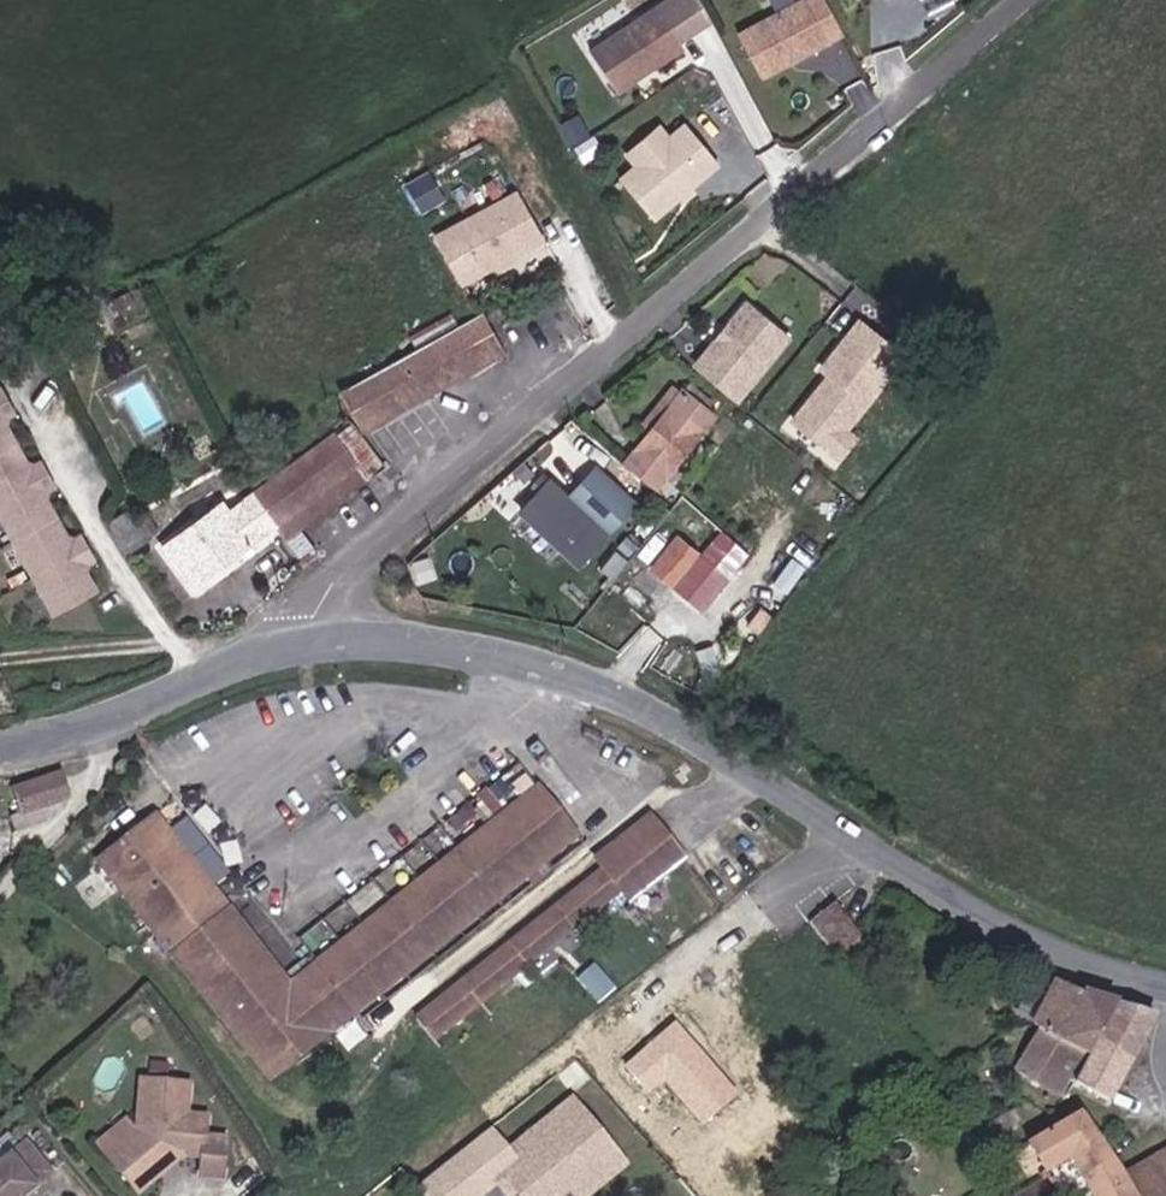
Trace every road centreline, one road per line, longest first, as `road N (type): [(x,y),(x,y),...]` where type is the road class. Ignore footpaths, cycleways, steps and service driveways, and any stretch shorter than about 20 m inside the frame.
road 1 (unclassified): [(317,646),(323,612),(366,562),(1033,0)]
road 2 (tertiary): [(317,646),(381,638),(564,668),(636,698),(761,772),(963,906),(1077,959),(1165,984)]
road 3 (tertiary): [(0,749),(77,732),(237,665),(317,646)]

